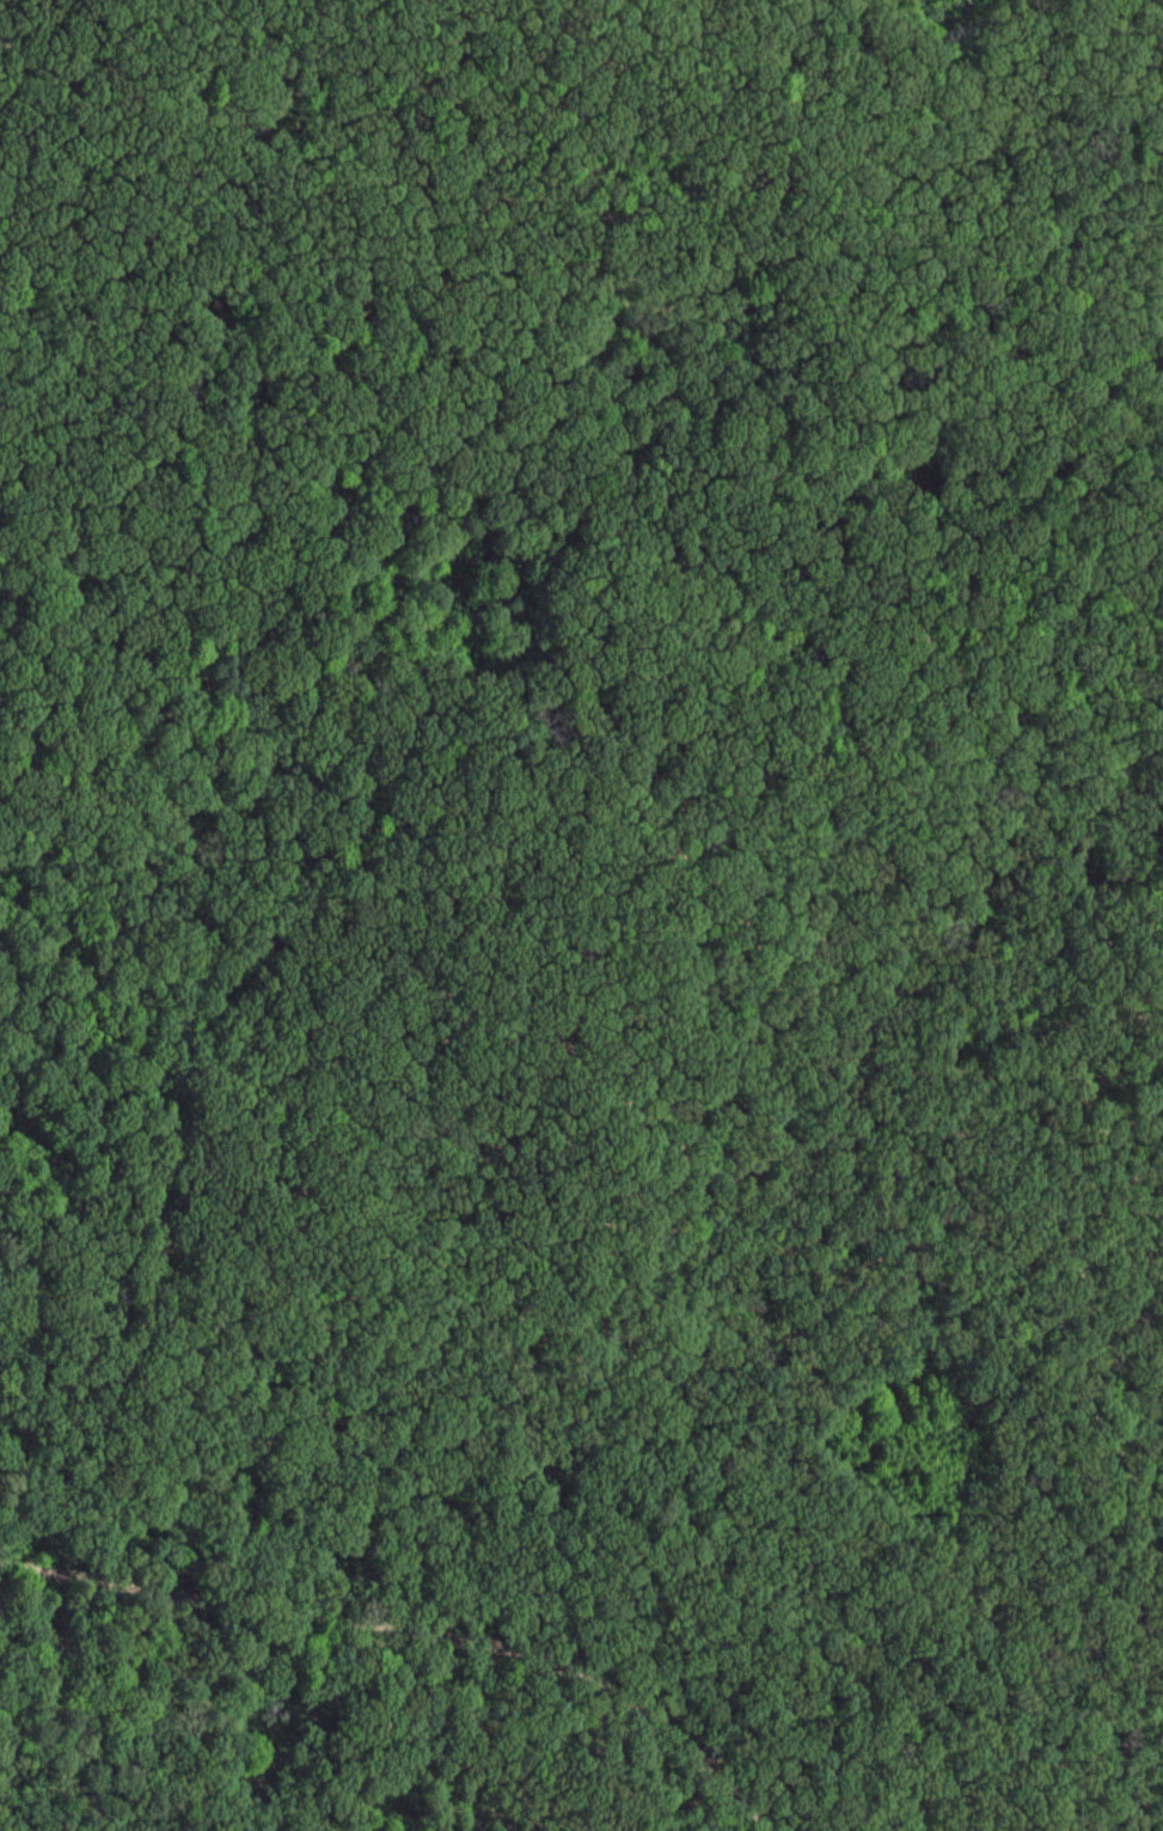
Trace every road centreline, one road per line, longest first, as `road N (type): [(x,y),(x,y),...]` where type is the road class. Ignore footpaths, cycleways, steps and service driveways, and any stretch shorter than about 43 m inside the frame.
road 1 (track): [(630,1687),(261,1597),(0,1556)]
road 2 (track): [(782,1830),(630,1687)]

